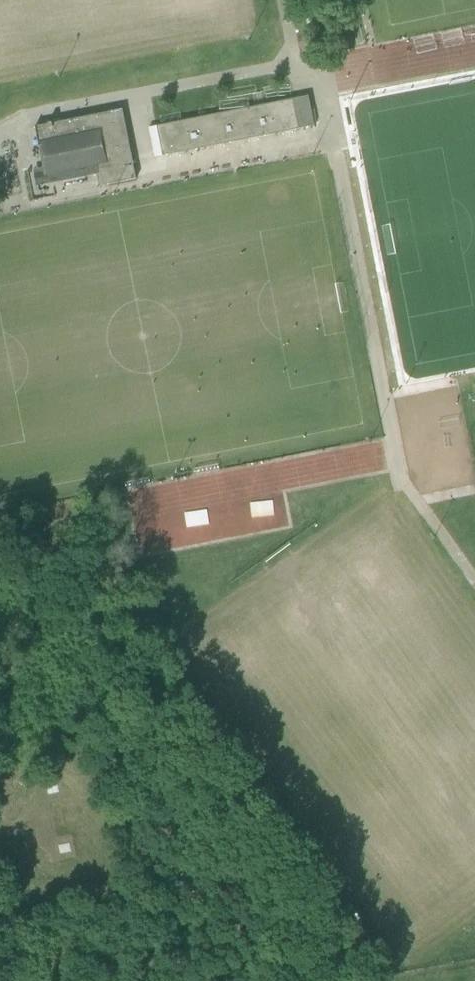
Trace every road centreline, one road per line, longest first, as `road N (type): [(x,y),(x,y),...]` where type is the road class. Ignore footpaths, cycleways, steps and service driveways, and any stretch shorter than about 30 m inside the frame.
road 1 (track): [(127,649),(323,938),(343,980)]

